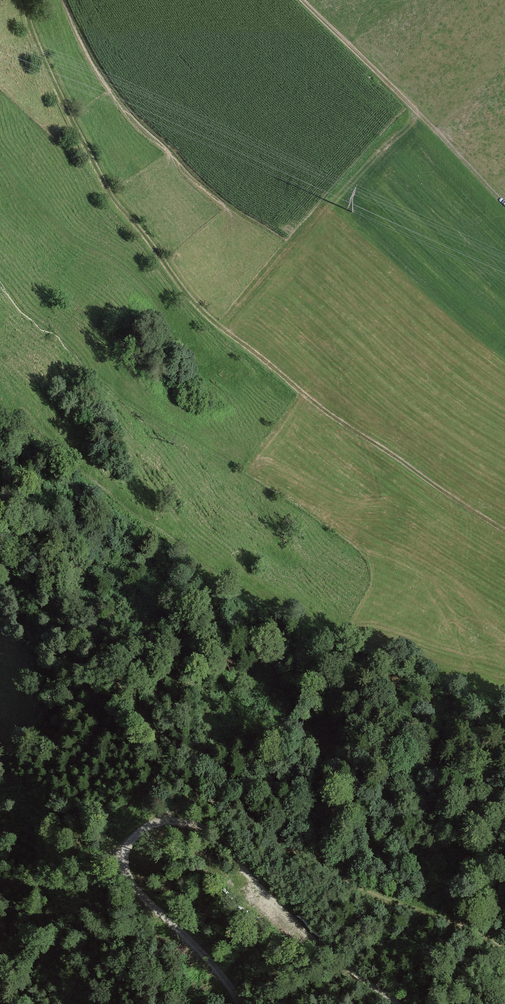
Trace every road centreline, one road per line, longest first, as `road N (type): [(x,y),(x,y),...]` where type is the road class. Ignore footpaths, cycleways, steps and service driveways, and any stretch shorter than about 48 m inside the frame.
road 1 (track): [(504,533),(277,378),(185,291),(99,174),(23,0)]
road 2 (track): [(242,1003),(128,879),(125,857),(145,829),(177,822),(215,837),(314,938),(397,1003)]
road 3 (track): [(504,950),(354,886),(220,806),(184,806),(163,823)]
road 4 (track): [(486,187),(300,0)]

